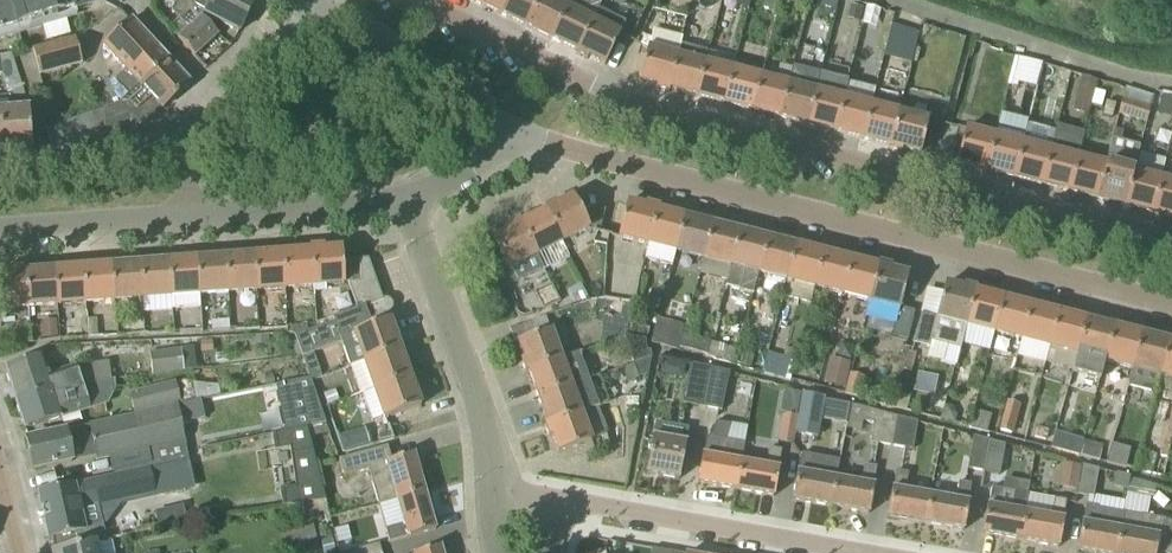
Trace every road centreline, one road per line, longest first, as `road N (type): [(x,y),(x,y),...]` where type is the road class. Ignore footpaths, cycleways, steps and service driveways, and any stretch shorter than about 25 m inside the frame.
road 1 (residential): [(1171,232),(629,100),(412,0)]
road 2 (residential): [(1171,307),(507,135)]
road 3 (residential): [(497,479),(399,196)]
road 4 (residential): [(838,552),(547,504)]
road 5 (residential): [(507,135),(301,0)]
road 6 (residential): [(0,234),(203,213)]
road 7 (residential): [(203,213),(399,196)]
road 8 (residential): [(173,143),(172,108),(281,0)]
road 9 (residential): [(0,158),(173,143)]
road 10 (residential): [(399,196),(507,135)]

